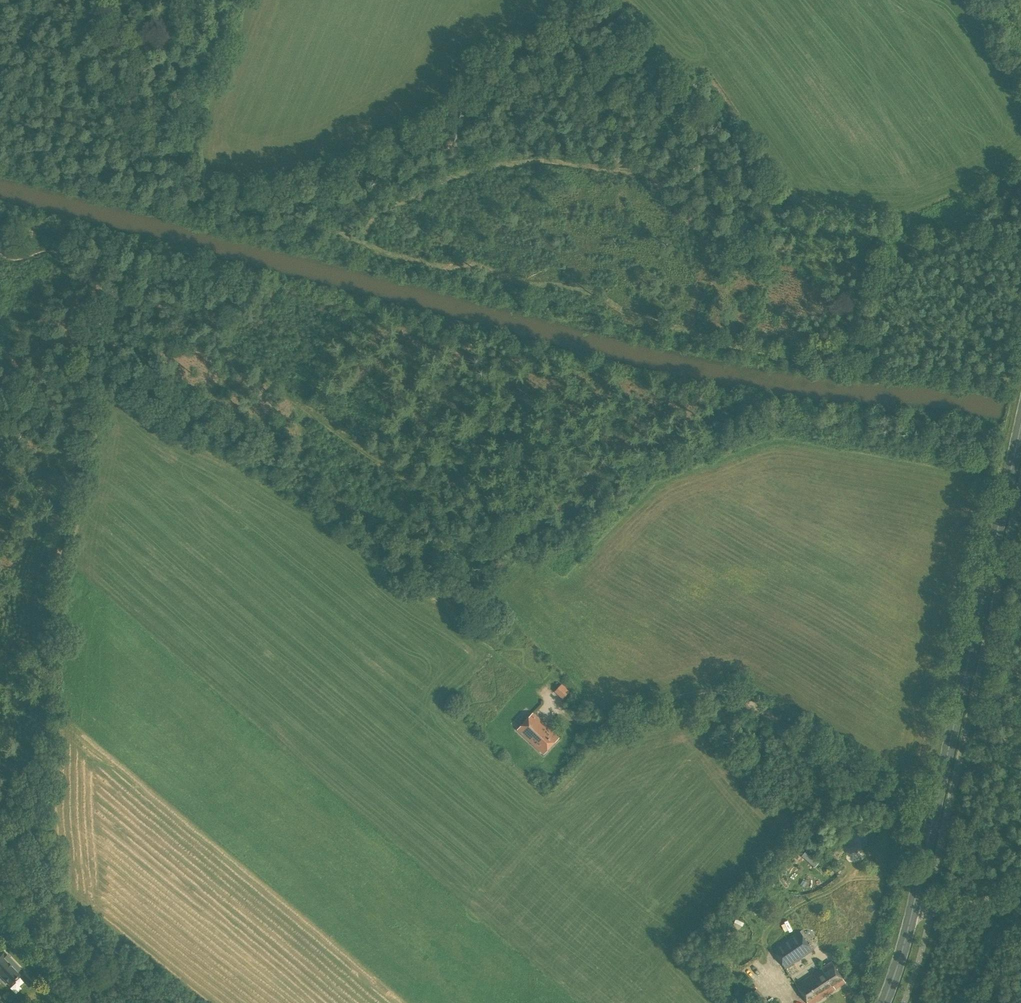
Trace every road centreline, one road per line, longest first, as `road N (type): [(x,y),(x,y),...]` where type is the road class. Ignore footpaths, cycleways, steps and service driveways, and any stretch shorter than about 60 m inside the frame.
road 1 (track): [(128,283),(135,271),(454,503),(431,572),(440,592),(570,717),(594,723),(709,692),(740,695),(936,810)]
road 2 (track): [(1020,376),(954,359),(686,331),(571,288),(473,262),(448,268),(415,260),(353,235),(204,198),(166,184),(146,150)]
road 3 (track): [(561,0),(430,106),(380,133),(292,168),(191,181),(167,157),(146,150),(110,0)]
road 4 (primary): [(883,1002),(913,915),(1020,427)]
road 5 (track): [(686,331),(672,295),(689,223),(680,207),(596,147),(463,161),(353,235)]
road 6 (track): [(0,519),(49,442),(74,356),(97,326)]
road 7 (unclassified): [(92,1002),(0,875)]

